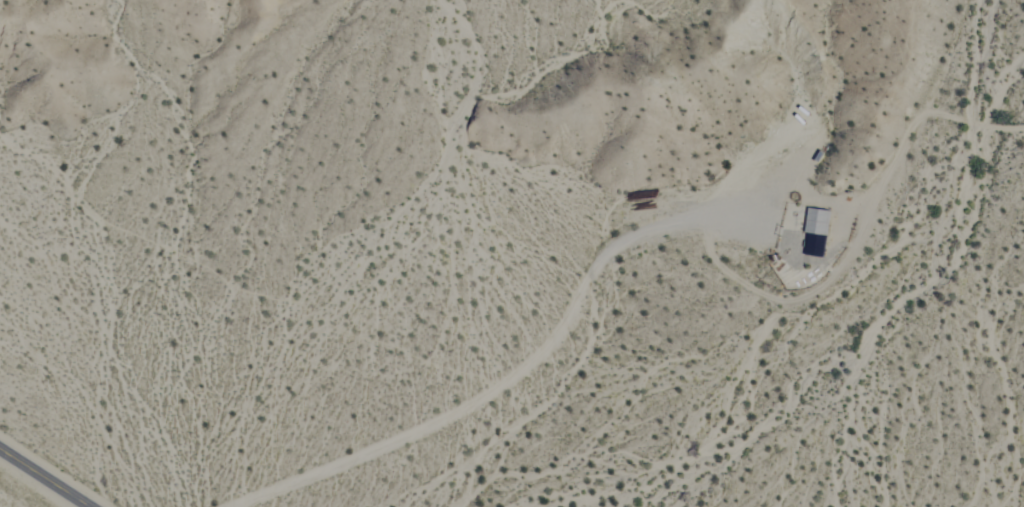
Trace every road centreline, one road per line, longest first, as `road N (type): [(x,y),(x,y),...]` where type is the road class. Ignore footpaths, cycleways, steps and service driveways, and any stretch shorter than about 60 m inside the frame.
road 1 (residential): [(167,506),(268,237),(301,196),(583,0)]

